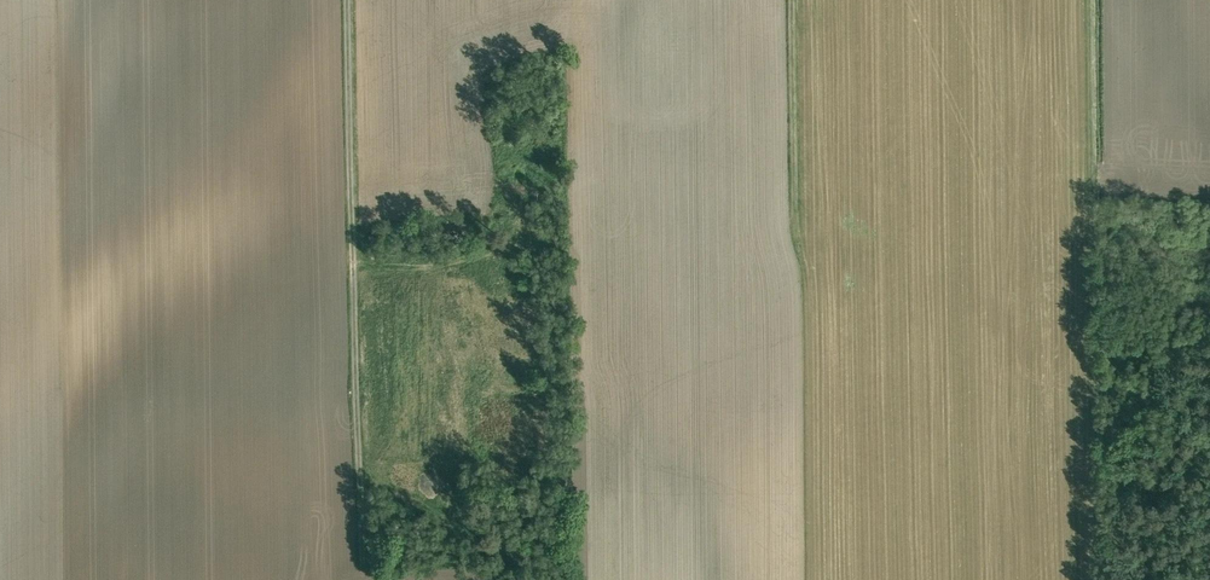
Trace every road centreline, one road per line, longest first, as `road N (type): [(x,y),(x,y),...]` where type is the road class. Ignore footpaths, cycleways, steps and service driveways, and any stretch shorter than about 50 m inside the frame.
road 1 (track): [(350,0),(364,578)]
road 2 (track): [(1092,0),(1096,474)]
road 3 (track): [(792,0),(795,240)]
road 4 (track): [(354,252),(414,270),(526,245),(566,248)]
road 5 (track): [(361,484),(451,522),(475,541),(491,579)]

